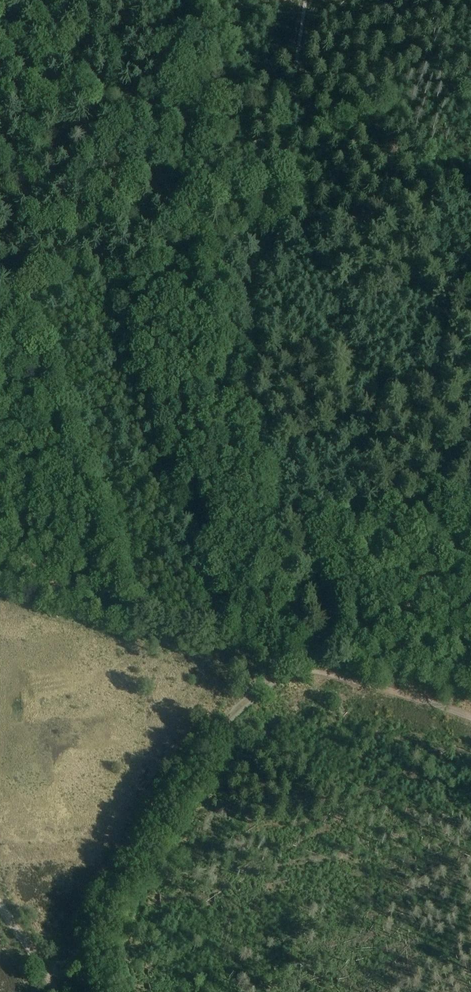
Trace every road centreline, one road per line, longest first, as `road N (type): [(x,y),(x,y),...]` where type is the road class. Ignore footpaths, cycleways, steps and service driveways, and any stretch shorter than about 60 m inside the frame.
road 1 (track): [(470,193),(0,299)]

